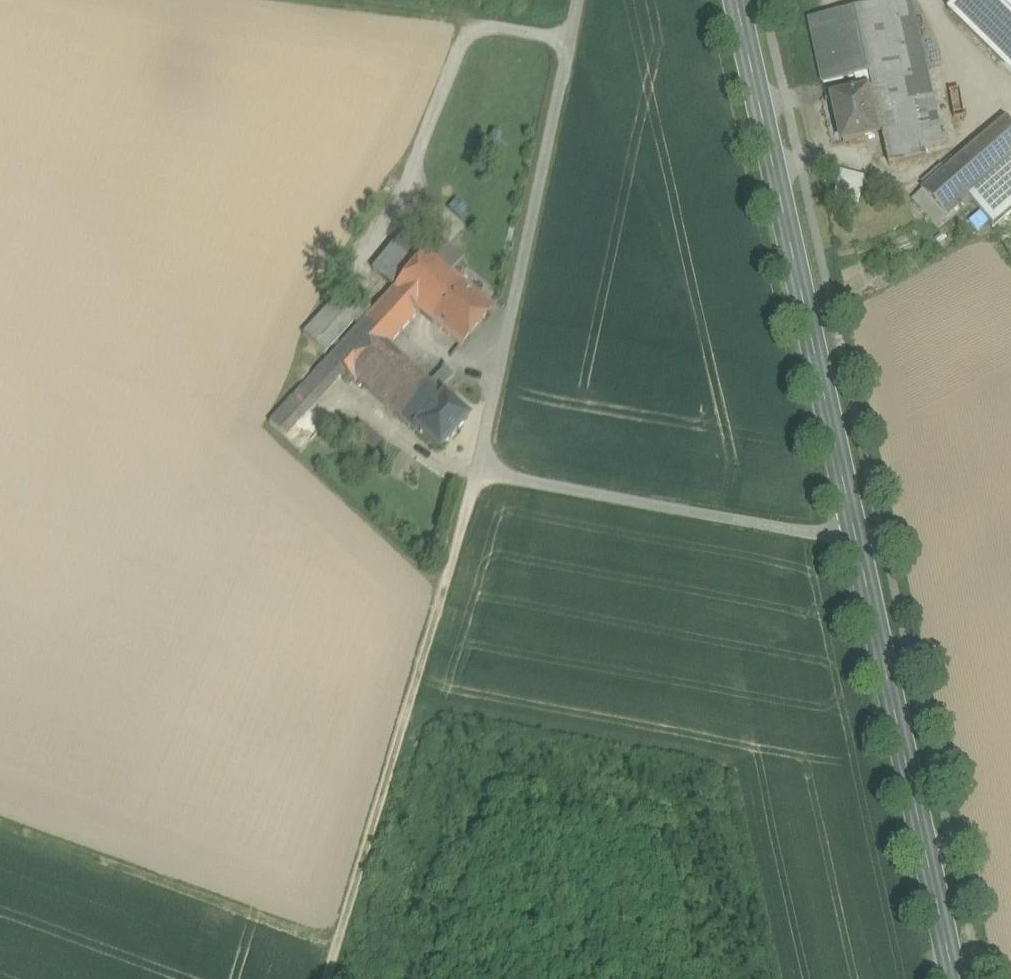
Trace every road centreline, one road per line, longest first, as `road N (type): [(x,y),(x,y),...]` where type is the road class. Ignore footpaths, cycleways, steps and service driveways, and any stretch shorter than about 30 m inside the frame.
road 1 (secondary): [(955,978),(740,0)]
road 2 (track): [(857,532),(817,534),(478,475),(578,0)]
road 3 (track): [(478,475),(331,978)]
road 4 (track): [(341,946),(0,823)]
road 5 (track): [(474,30),(299,0)]
road 6 (track): [(478,475),(432,461),(350,391)]
road 7 (track): [(1010,92),(933,0)]

